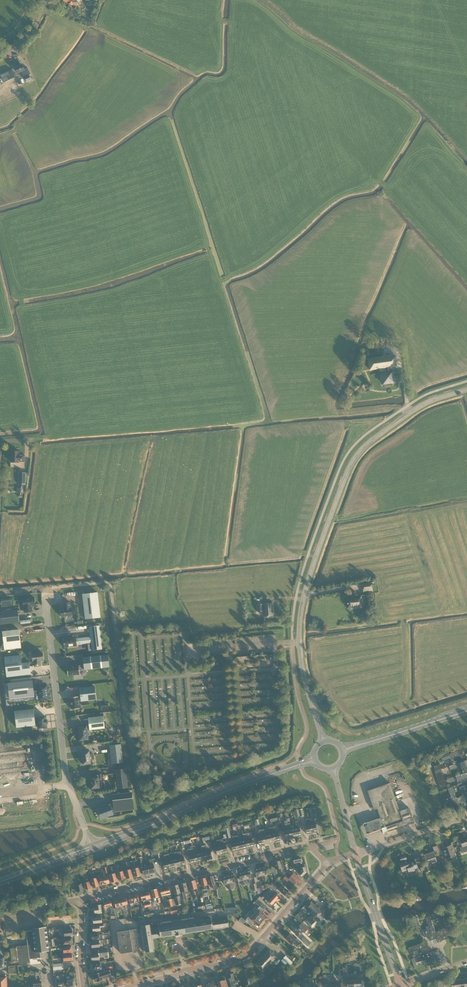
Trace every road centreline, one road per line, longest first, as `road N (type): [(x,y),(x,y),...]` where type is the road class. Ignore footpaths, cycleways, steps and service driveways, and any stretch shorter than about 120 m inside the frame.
road 1 (secondary): [(324,740),(304,679),(300,617),(348,471),(408,415),(466,390)]
road 2 (residential): [(79,901),(302,846),(327,865)]
road 3 (residential): [(131,986),(246,956),(327,865)]
road 4 (primary): [(93,847),(287,769)]
road 5 (unclassified): [(68,784),(49,596)]
road 6 (tertiary): [(401,985),(356,854)]

